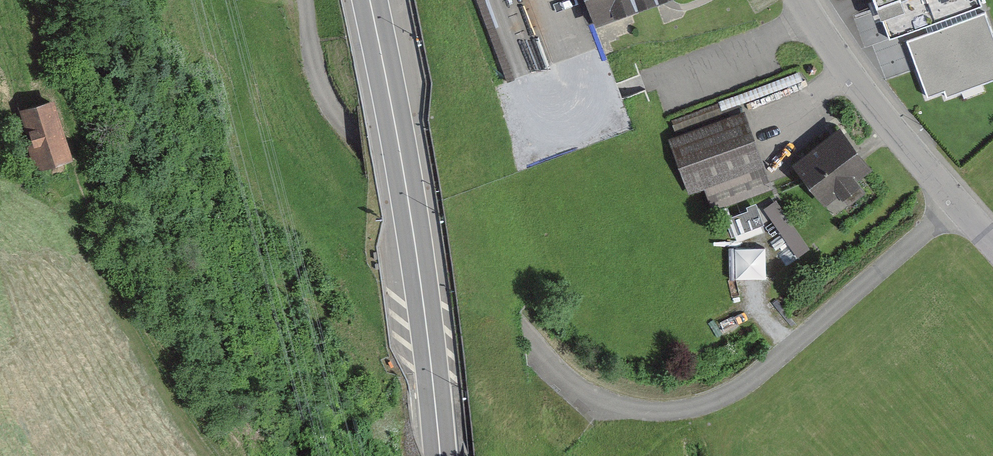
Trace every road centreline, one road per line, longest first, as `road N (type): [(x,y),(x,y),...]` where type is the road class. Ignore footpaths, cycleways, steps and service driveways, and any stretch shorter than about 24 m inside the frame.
road 1 (unclassified): [(957,195),(745,384),(671,413),(621,409),(580,392),(336,110),(319,80),(304,0)]
road 2 (trunk): [(369,0),(412,223),(440,455)]
road 3 (unclassified): [(800,0),(957,195)]

